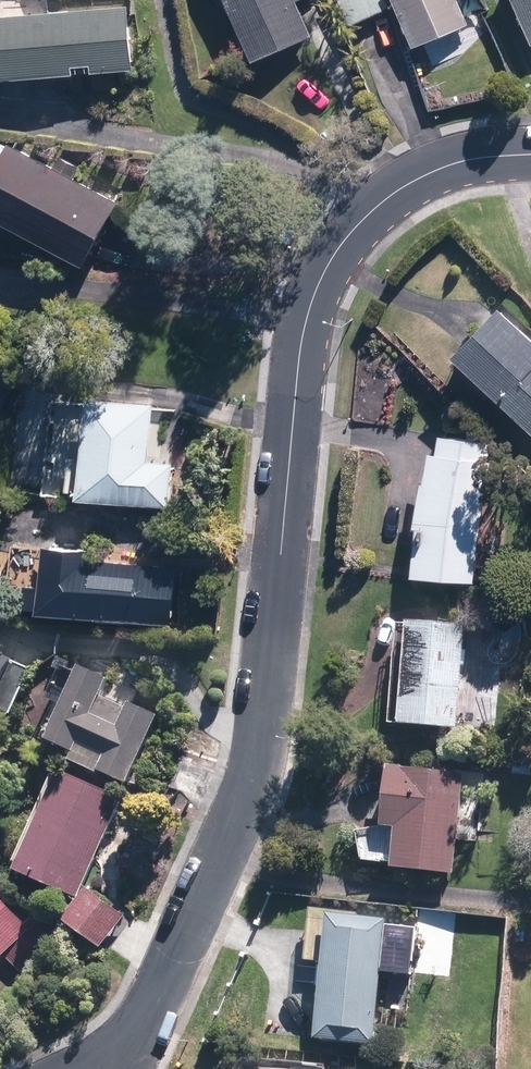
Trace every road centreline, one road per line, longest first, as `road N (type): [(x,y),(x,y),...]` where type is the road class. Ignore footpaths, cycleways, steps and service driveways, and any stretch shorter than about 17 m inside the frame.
road 1 (residential): [(100,1068),(144,1025),(240,811),(263,724),(301,349),(320,279),(354,227),(401,188),(466,161),(530,153)]

